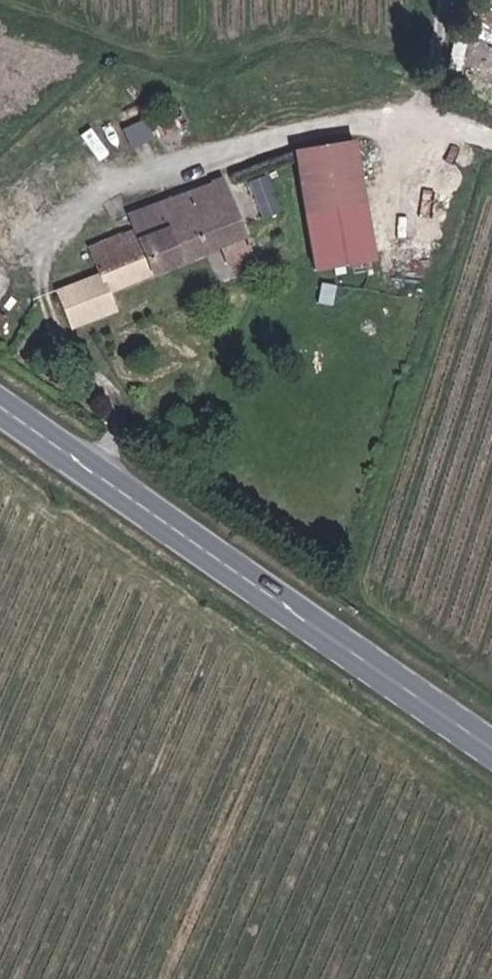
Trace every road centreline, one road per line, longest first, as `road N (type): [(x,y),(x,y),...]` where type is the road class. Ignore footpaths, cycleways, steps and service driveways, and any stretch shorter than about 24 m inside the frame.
road 1 (primary): [(491,744),(0,406)]

